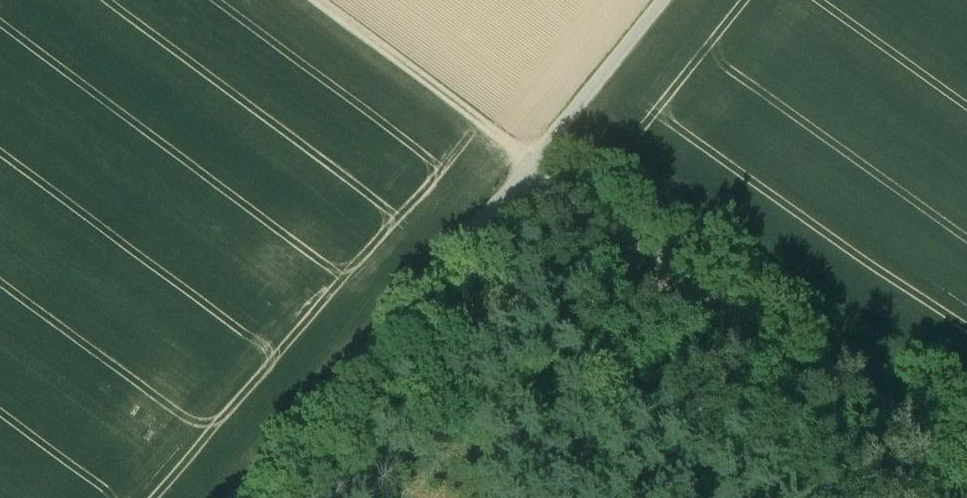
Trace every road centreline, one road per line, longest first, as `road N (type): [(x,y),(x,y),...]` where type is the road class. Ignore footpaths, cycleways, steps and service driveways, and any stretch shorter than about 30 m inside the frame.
road 1 (unclassified): [(536,164),(966,457)]
road 2 (unclassified): [(252,497),(536,164)]
road 3 (track): [(536,164),(313,0)]
road 4 (unclassified): [(536,164),(663,0)]

